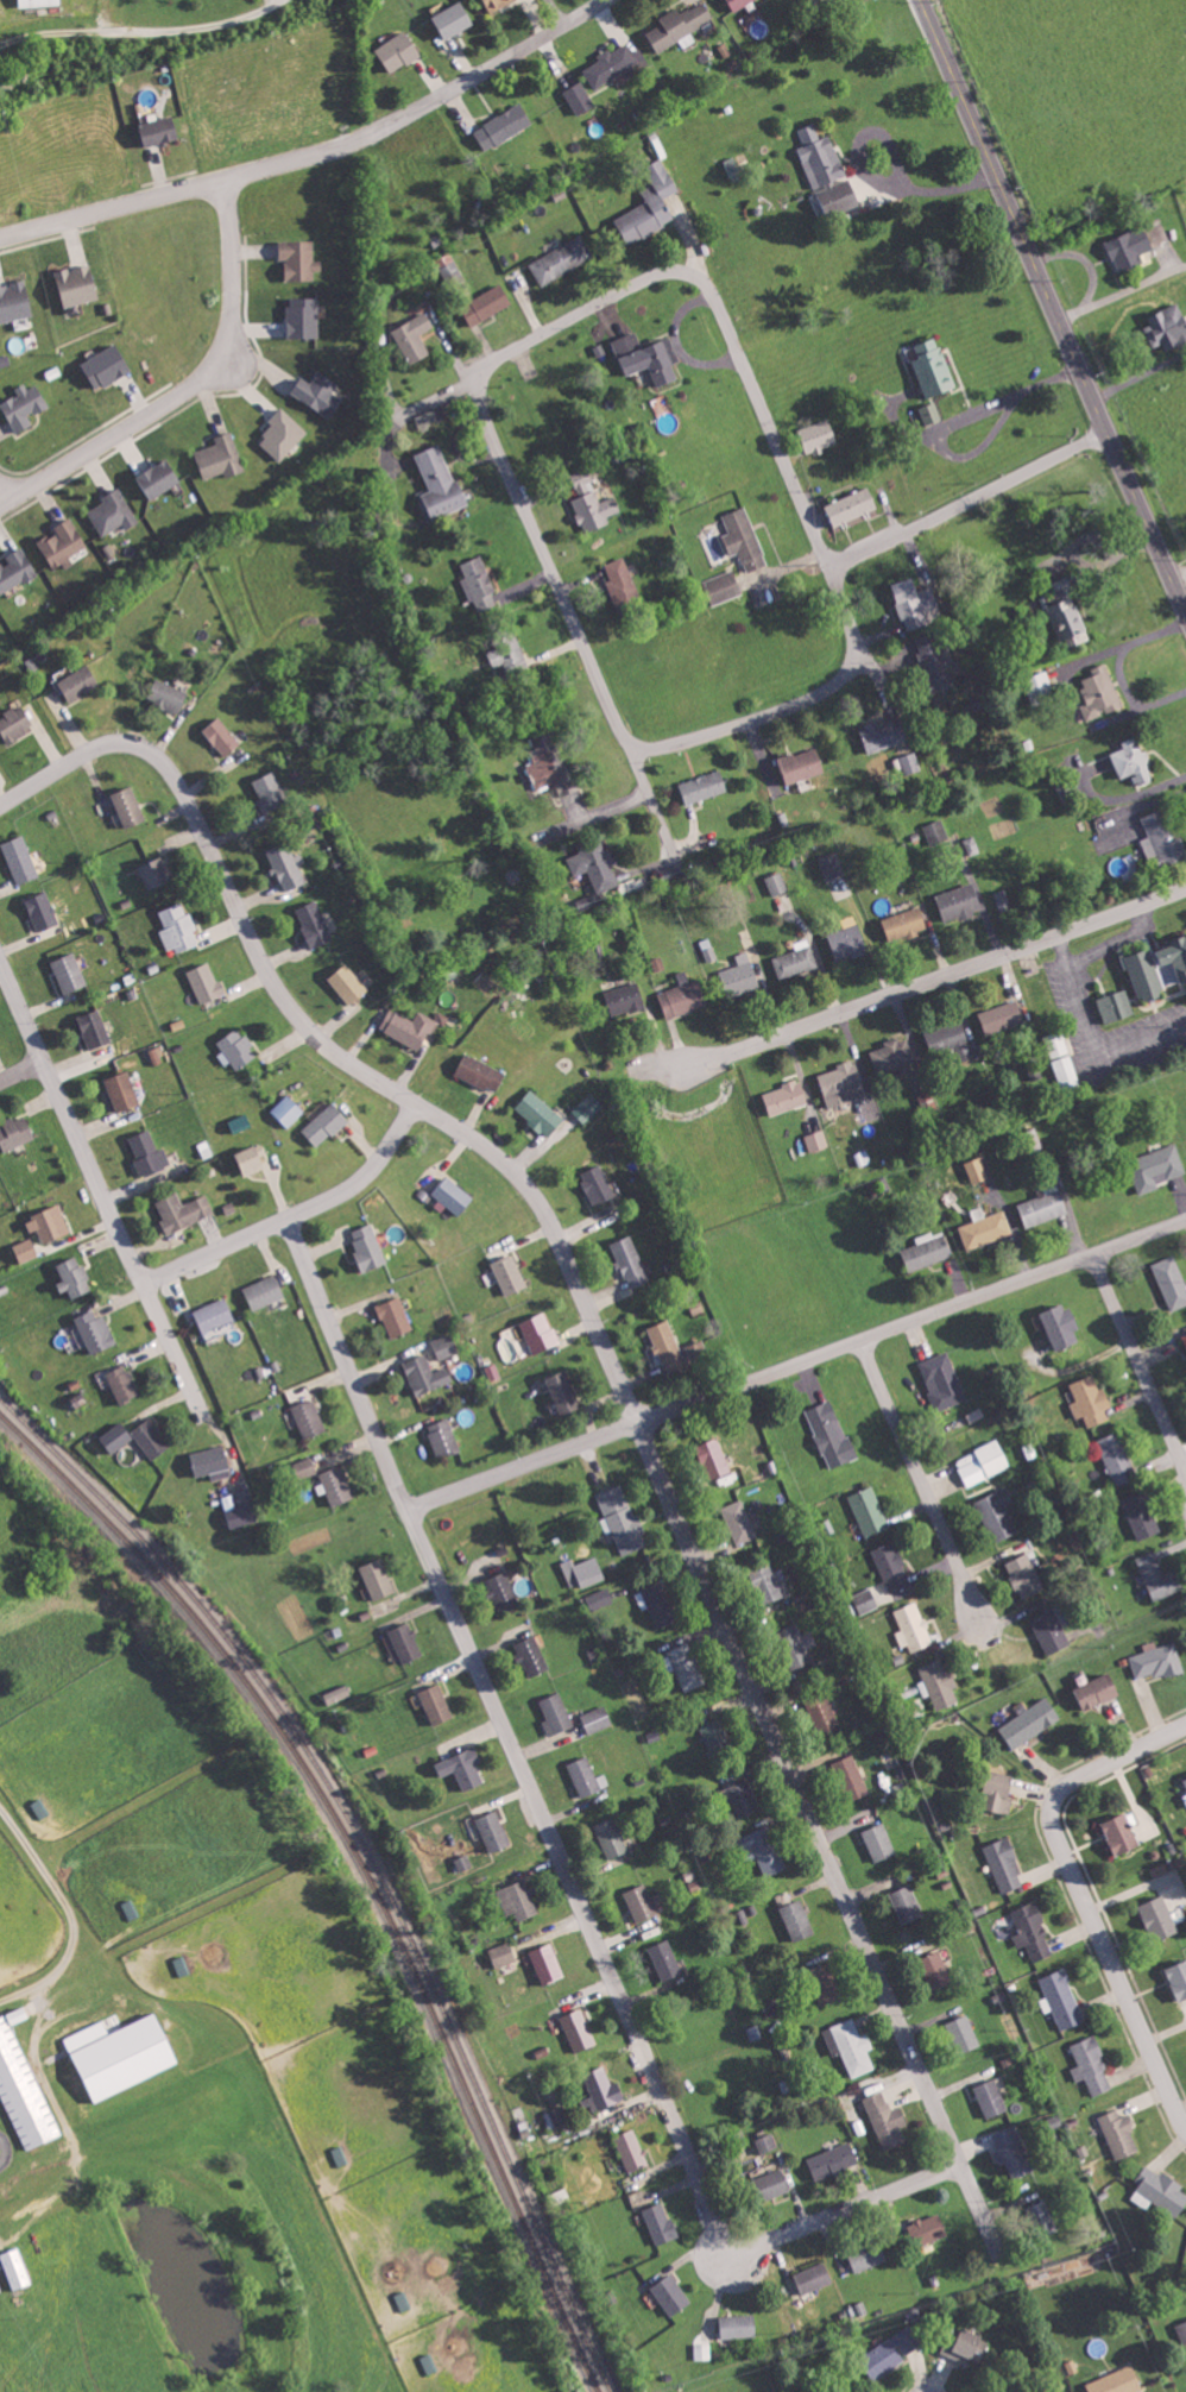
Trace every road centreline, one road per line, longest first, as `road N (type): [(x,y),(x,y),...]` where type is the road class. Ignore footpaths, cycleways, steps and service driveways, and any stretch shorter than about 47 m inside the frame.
road 1 (residential): [(837,583),(714,301),(690,277),(656,277),(499,359),(481,377),(484,420),(613,724),(649,749),(831,690),(852,649),(837,583),(841,565),(1106,433)]
road 2 (residential): [(635,1428),(570,1270),(531,1198),(488,1154),(336,1058),(288,1009),(184,797),(154,757),(134,748),(102,749),(0,807)]
road 3 (residential): [(635,1428),(995,2252)]
road 4 (residential): [(1185,1218),(410,1511)]
road 5 (residential): [(410,1511),(731,2262)]
road 6 (primary): [(1185,613),(917,0)]
road 7 (residential): [(604,0),(346,144),(0,237)]
road 8 (residential): [(1185,887),(692,1064)]
road 9 (residential): [(0,961),(200,1409)]
road 10 (residential): [(229,176),(228,357),(5,497),(0,490)]
road 11 (residential): [(143,1280),(347,1186),(415,1106)]
road 12 (residential): [(289,1217),(410,1511)]
road 13 (residential): [(980,1623),(857,1342)]
road 14 (residential): [(0,48),(59,33),(233,21),(287,0)]
road 15 (residential): [(1185,2131),(1073,1881)]
road 16 (residential): [(958,2164),(731,2262)]
road 17 (residential): [(1185,1727),(1059,1793),(1053,1833),(1073,1881)]
road 18 (residential): [(1185,1471),(1093,1257)]
road 19 (residential): [(650,874),(604,748),(613,724)]

